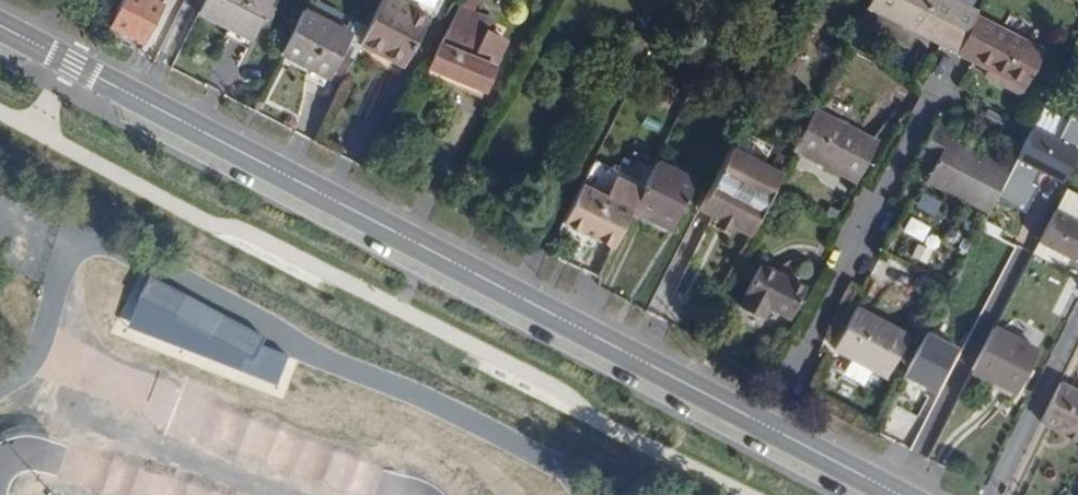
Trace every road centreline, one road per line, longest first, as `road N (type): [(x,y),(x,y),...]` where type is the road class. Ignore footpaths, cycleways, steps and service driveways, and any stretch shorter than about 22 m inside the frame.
road 1 (secondary): [(764,418),(0,26)]
road 2 (residential): [(952,74),(764,418)]
road 3 (secondary): [(903,494),(764,418)]

